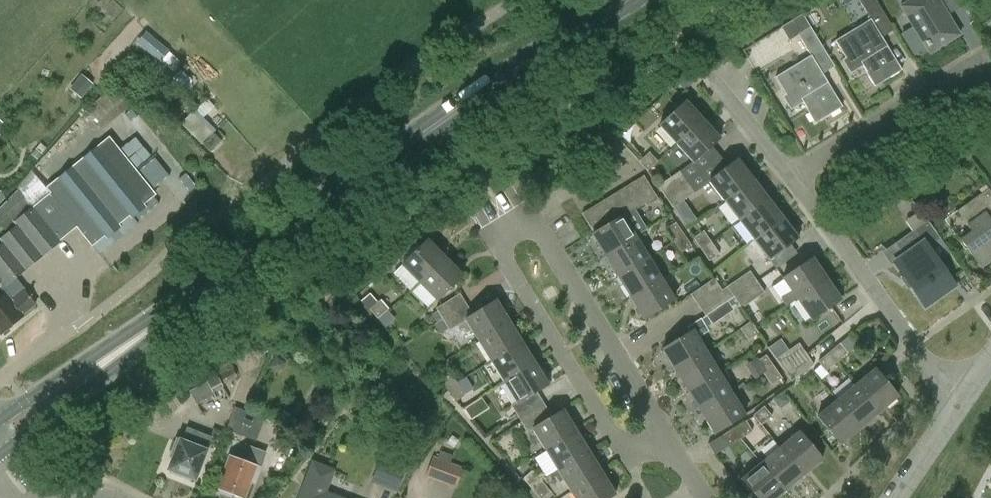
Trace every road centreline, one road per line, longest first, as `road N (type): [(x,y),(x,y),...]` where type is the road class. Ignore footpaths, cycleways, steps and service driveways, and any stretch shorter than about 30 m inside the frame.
road 1 (primary): [(187,305),(627,0)]
road 2 (residential): [(533,214),(492,241),(621,452),(667,436)]
road 3 (residential): [(960,399),(790,173)]
road 4 (residential): [(667,436),(533,214)]
road 5 (primary): [(0,455),(187,305)]
road 6 (residential): [(790,173),(987,52)]
road 7 (primary): [(187,305),(150,320),(0,419)]
road 8 (residential): [(790,173),(707,72)]
road 9 (residential): [(891,497),(960,399)]

